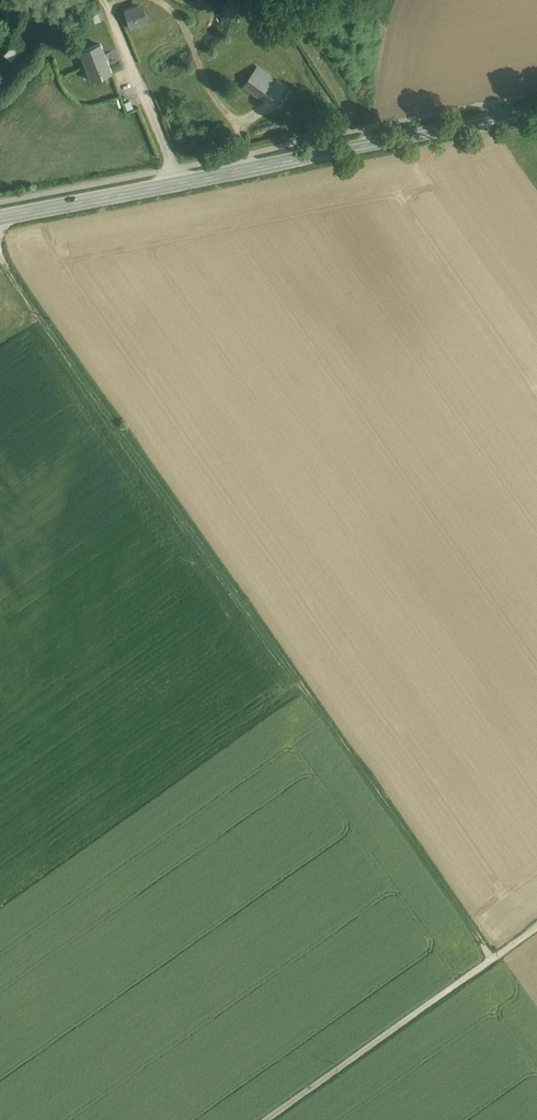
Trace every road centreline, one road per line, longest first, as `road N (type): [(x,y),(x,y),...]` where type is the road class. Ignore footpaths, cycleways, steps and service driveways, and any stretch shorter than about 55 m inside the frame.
road 1 (track): [(0,257),(494,957)]
road 2 (secondary): [(0,217),(536,107)]
road 3 (unclassified): [(264,1119),(536,926)]

